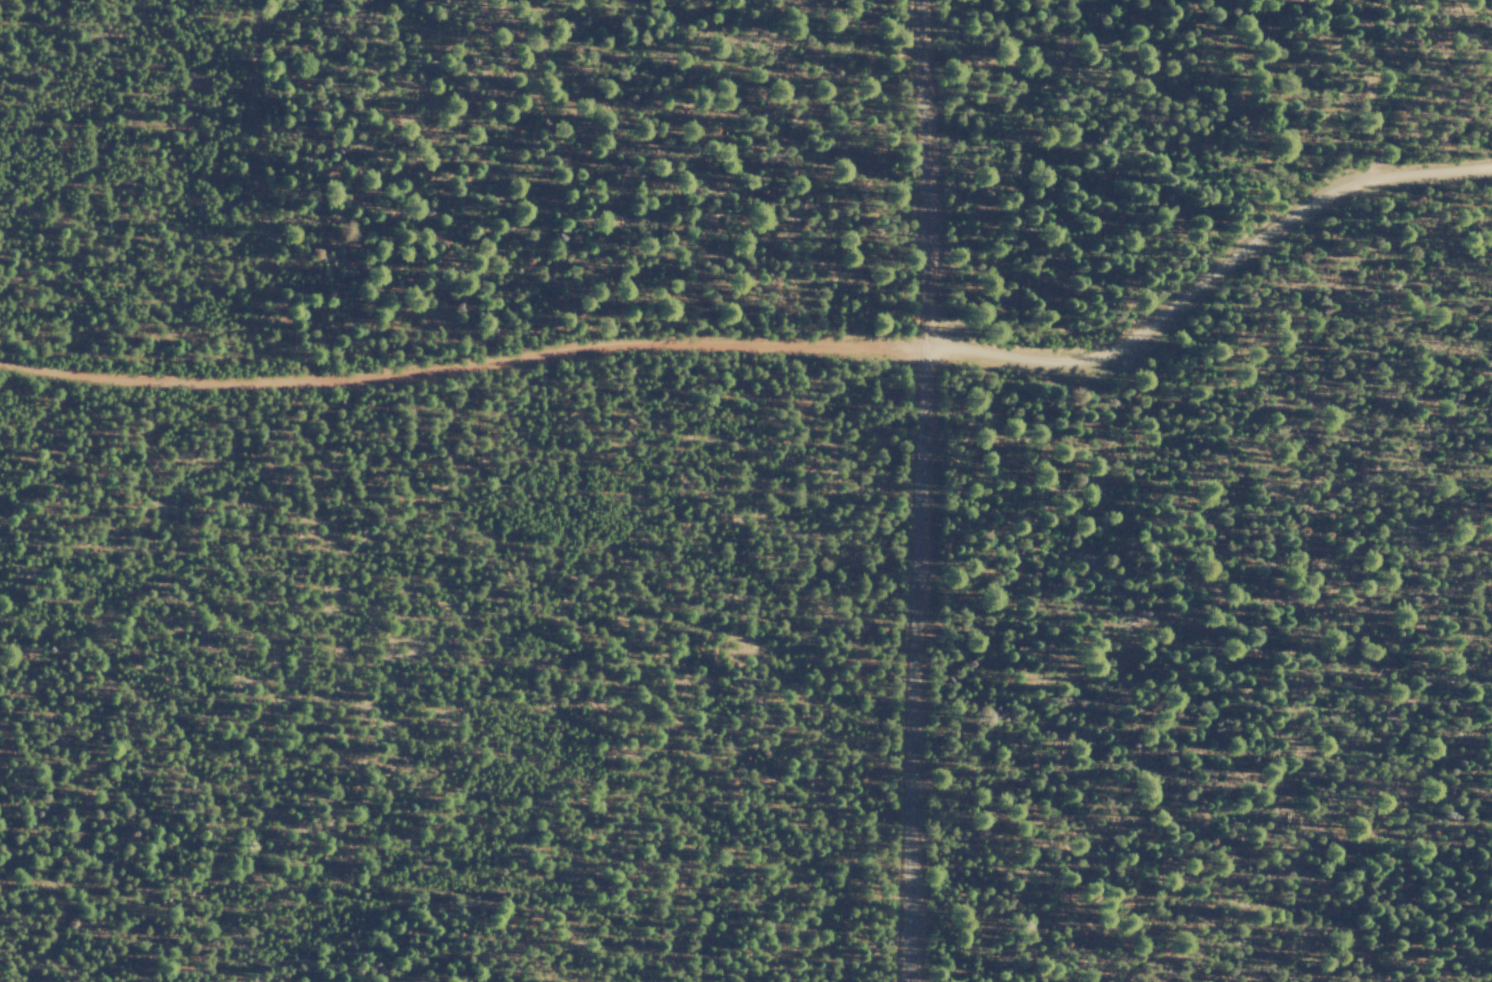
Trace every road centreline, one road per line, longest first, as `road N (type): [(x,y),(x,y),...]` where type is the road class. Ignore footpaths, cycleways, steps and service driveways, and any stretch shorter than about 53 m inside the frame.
road 1 (track): [(1099,346),(1145,321),(1222,259),(1374,183),(1491,166)]

